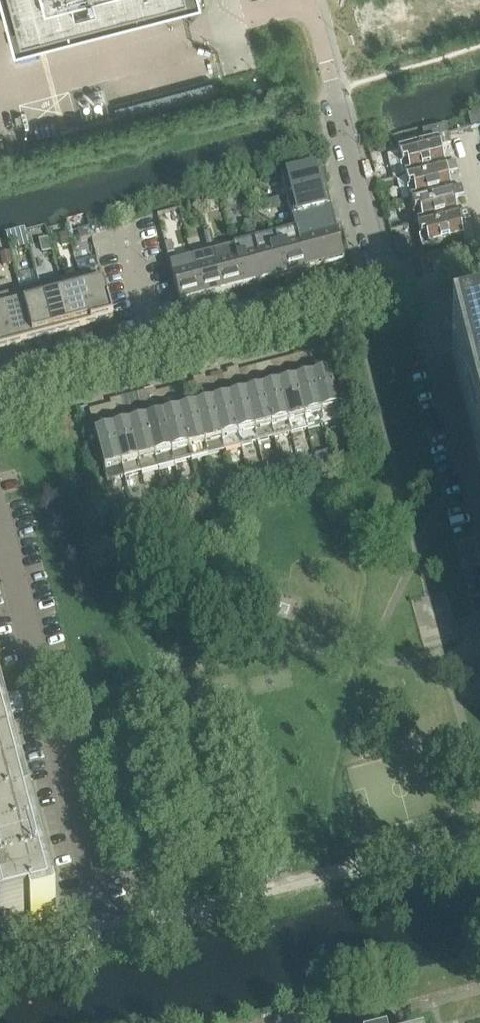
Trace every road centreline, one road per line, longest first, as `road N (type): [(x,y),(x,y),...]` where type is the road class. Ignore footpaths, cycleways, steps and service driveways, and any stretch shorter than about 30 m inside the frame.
road 1 (residential): [(0,393),(381,296)]
road 2 (residential): [(381,296),(329,79)]
road 3 (residential): [(42,749),(0,589)]

